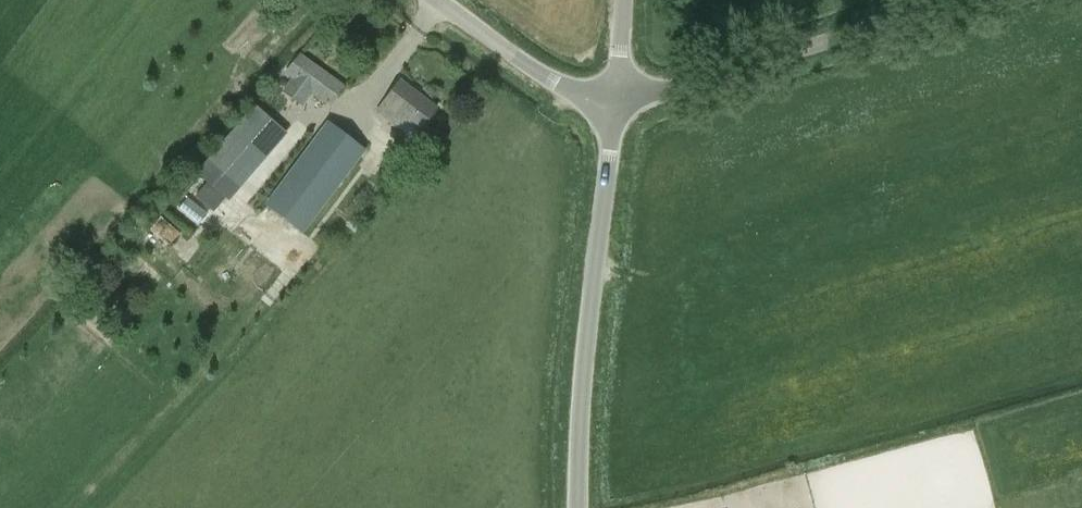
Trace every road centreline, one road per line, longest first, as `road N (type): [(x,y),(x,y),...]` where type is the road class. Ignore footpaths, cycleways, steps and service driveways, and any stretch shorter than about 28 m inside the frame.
road 1 (unclassified): [(622,113),(721,94),(1004,0)]
road 2 (unclassified): [(577,507),(622,113)]
road 3 (unclassified): [(435,0),(578,99),(622,113)]

